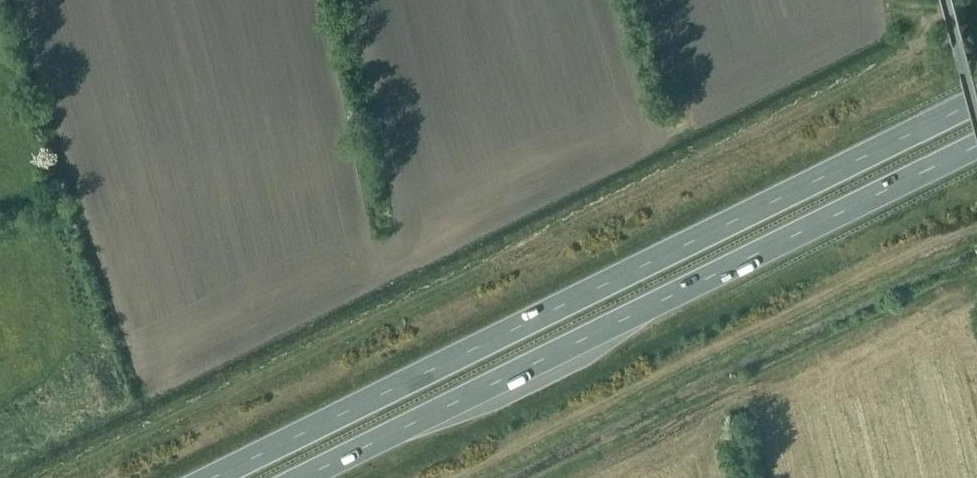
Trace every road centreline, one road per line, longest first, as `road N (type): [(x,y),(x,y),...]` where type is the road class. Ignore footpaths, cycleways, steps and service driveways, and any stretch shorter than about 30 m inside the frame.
road 1 (trunk): [(976,101),(213,477)]
road 2 (trunk): [(303,477),(976,145)]

